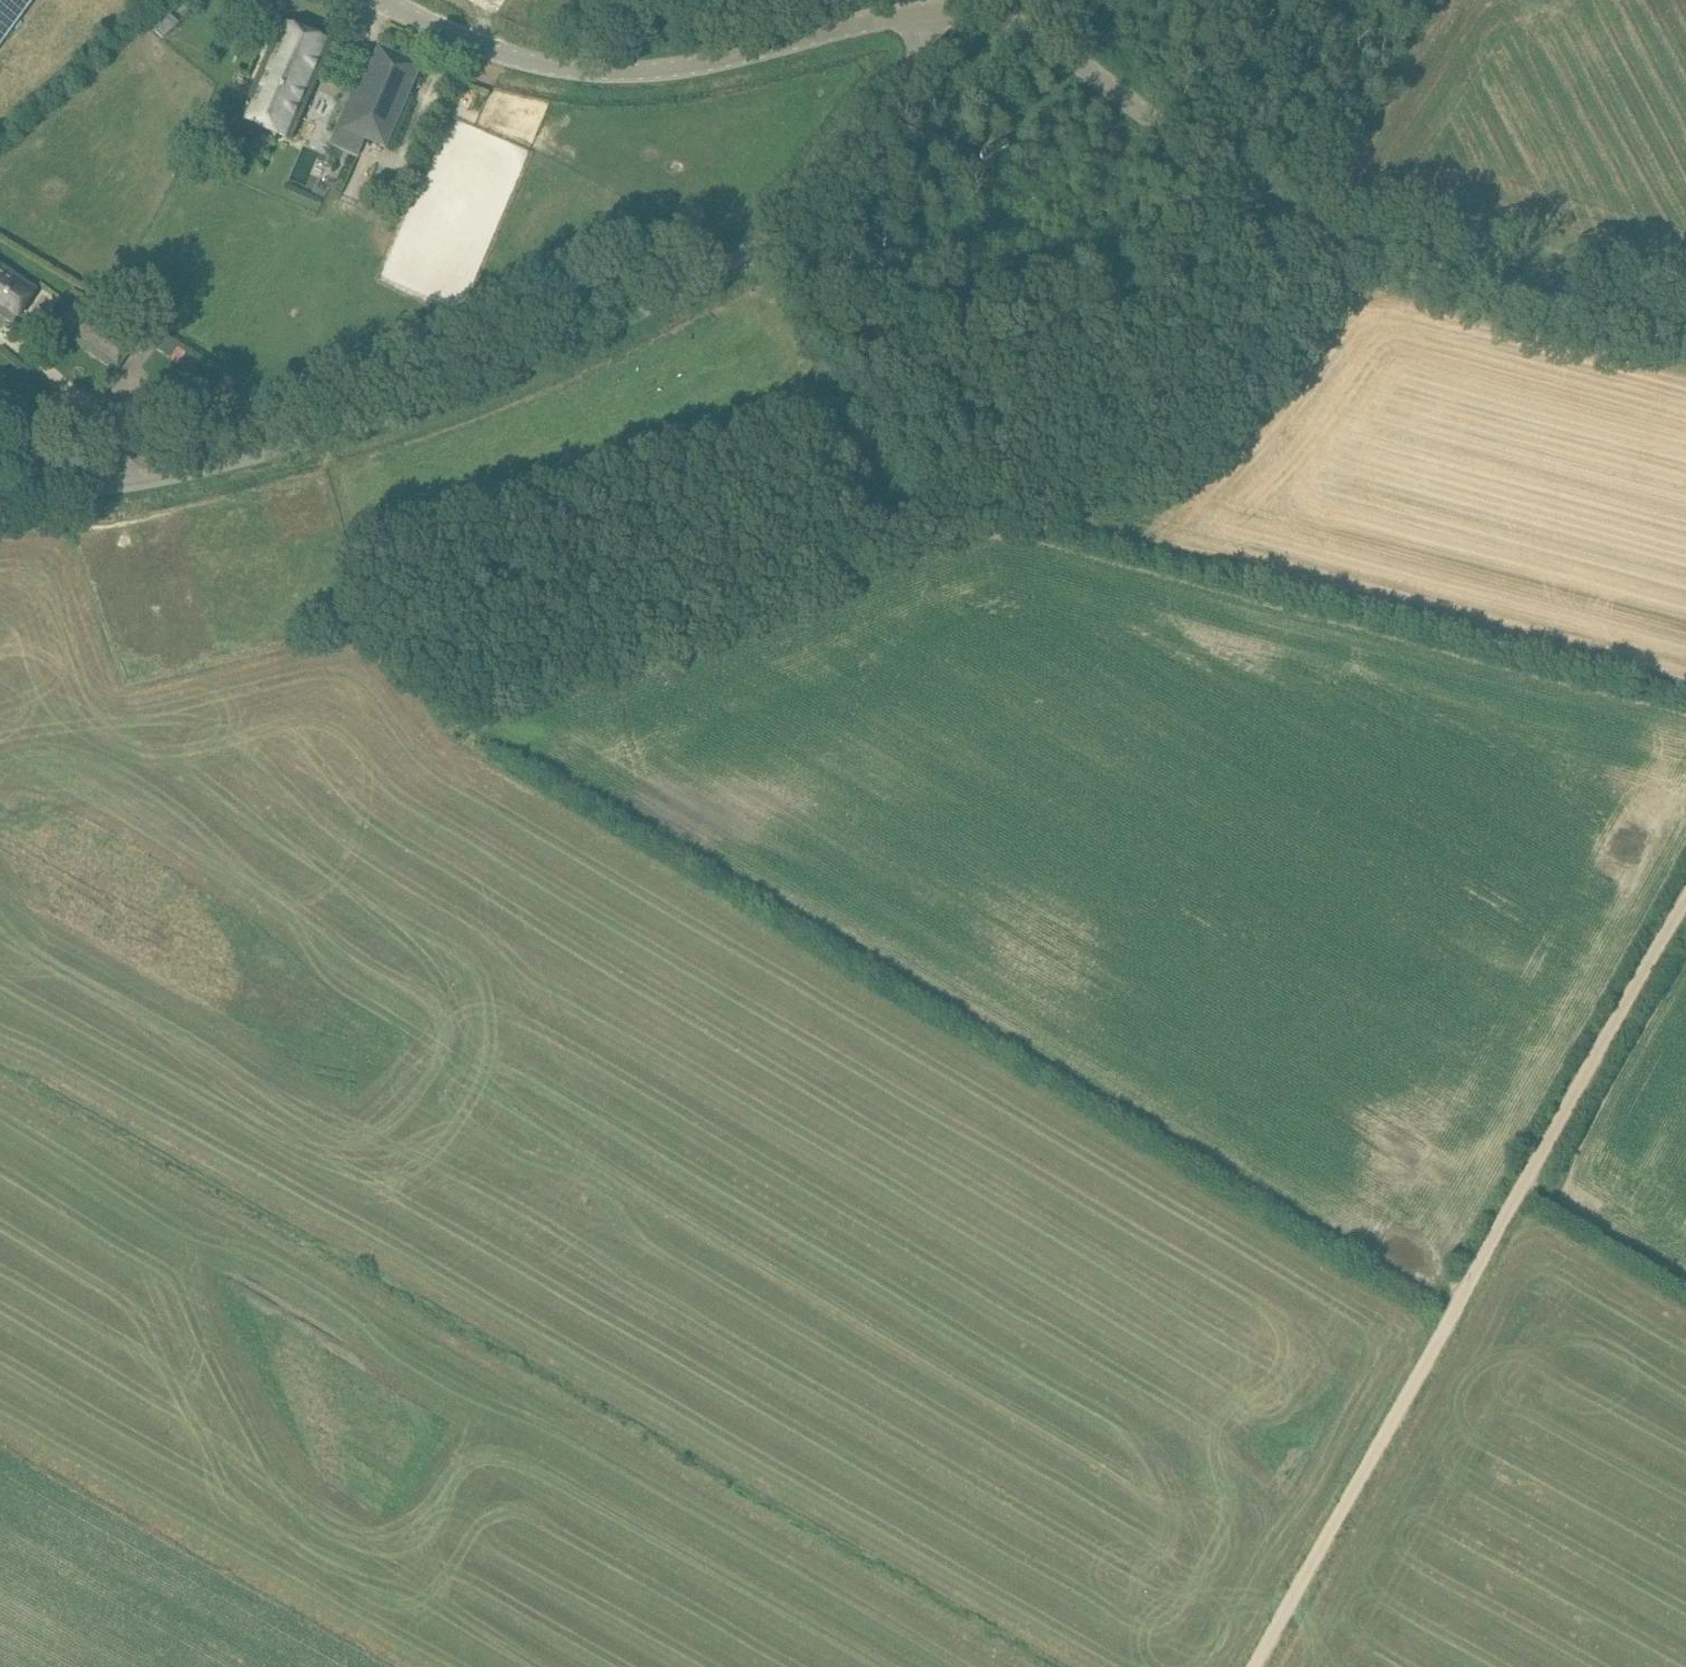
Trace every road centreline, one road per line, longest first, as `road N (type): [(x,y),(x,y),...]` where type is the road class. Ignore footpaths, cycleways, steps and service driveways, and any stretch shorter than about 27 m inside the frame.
road 1 (unclassified): [(0,500),(186,474),(453,394),(670,295),(751,248),(809,195),(920,56),(925,10)]
road 2 (track): [(1685,897),(1251,1666)]
road 3 (unclassified): [(1685,339),(1344,250),(1253,198),(1102,78),(984,0)]
road 4 (unclassified): [(925,10),(678,69),(599,74),(473,47),(387,0)]

